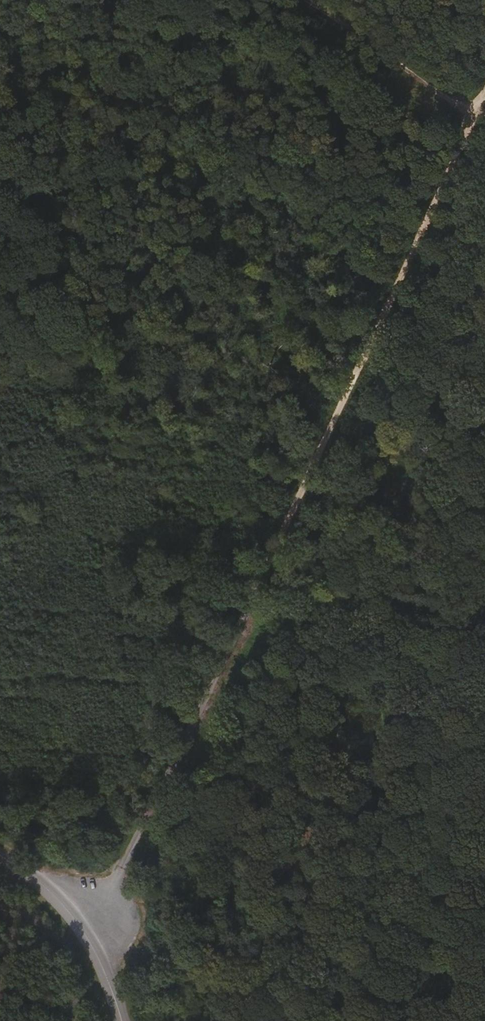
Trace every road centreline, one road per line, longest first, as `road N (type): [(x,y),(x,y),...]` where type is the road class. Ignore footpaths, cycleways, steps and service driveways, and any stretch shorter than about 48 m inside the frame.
road 1 (track): [(478,111),(97,963)]
road 2 (tertiary): [(0,854),(72,916),(121,1020)]
road 3 (track): [(478,111),(309,0)]

